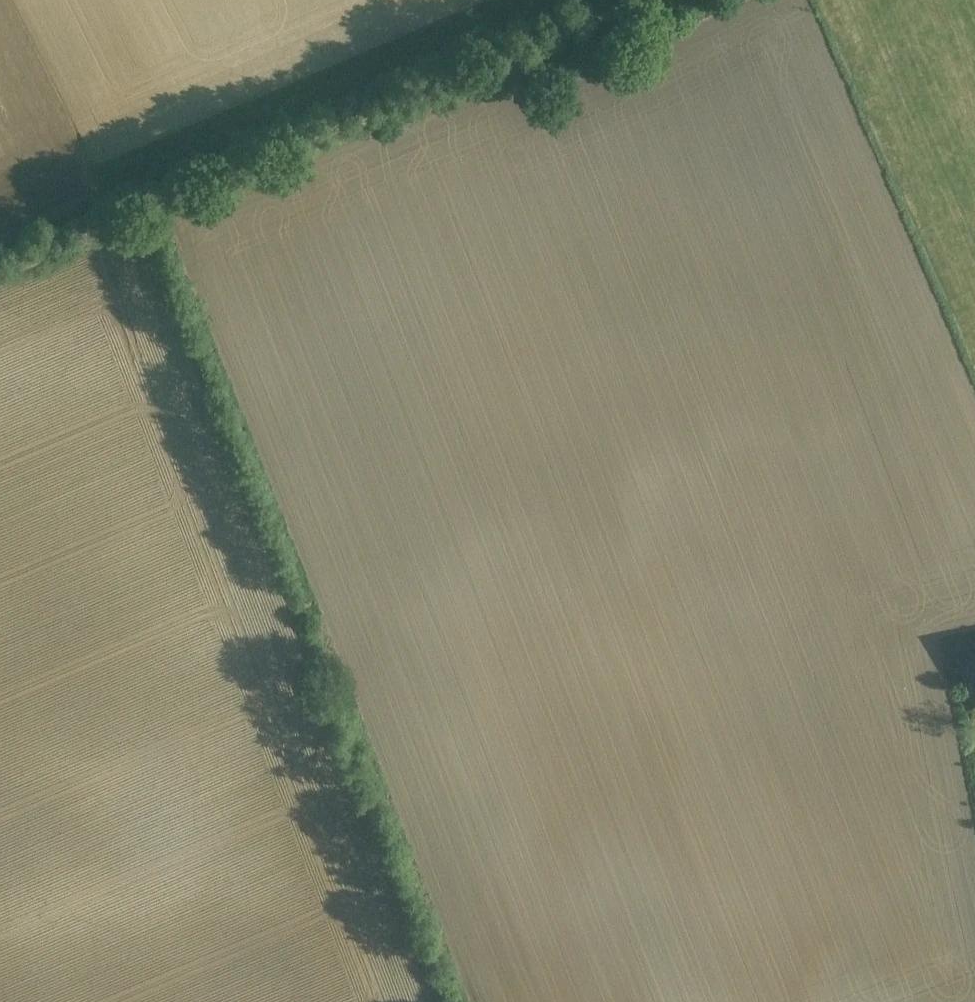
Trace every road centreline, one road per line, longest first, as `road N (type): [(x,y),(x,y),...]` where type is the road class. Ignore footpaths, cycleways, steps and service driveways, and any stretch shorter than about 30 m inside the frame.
road 1 (track): [(640,0),(0,276)]

